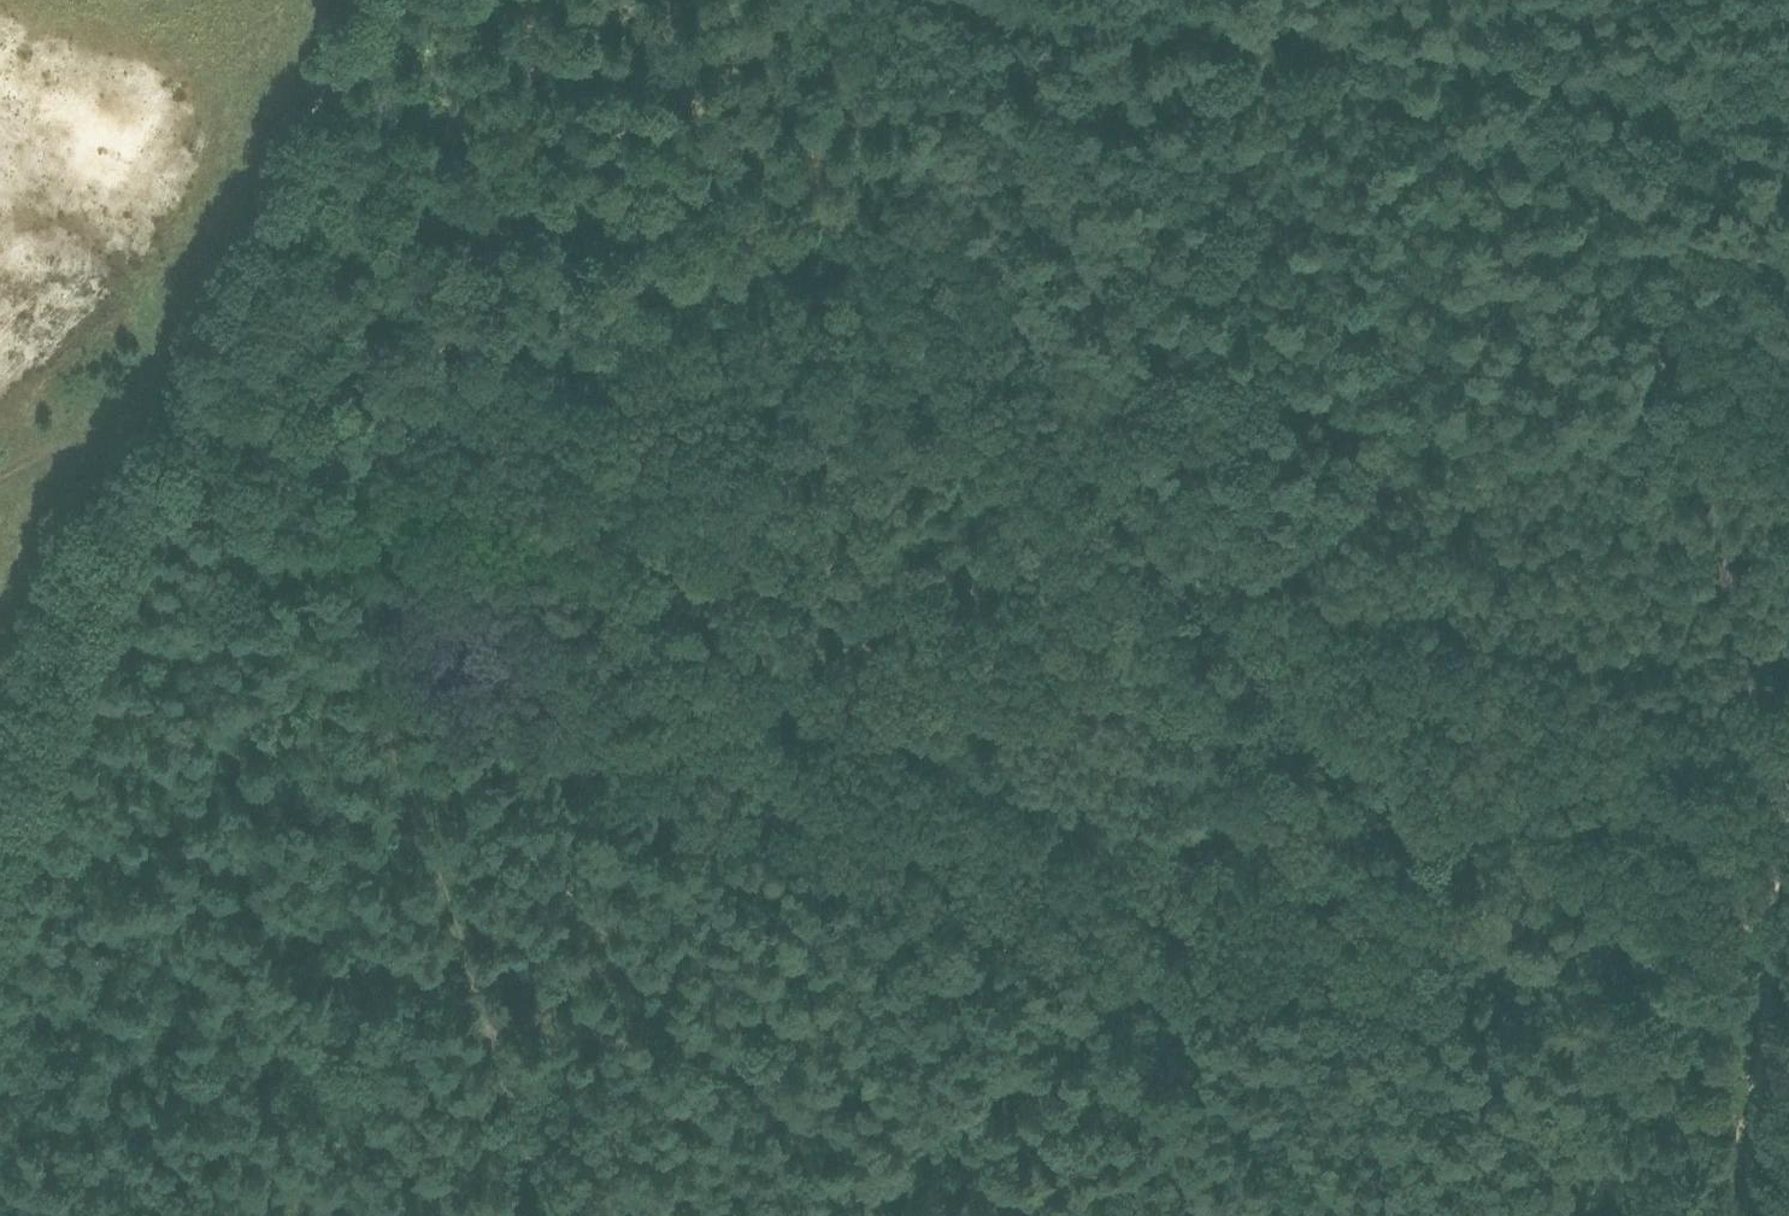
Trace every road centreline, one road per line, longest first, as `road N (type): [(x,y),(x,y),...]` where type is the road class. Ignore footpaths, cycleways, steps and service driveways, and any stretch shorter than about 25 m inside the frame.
road 1 (track): [(0,799),(114,482),(166,425),(358,0)]
road 2 (track): [(1788,88),(1180,0)]
road 3 (track): [(126,467),(61,452),(25,460),(0,479)]

